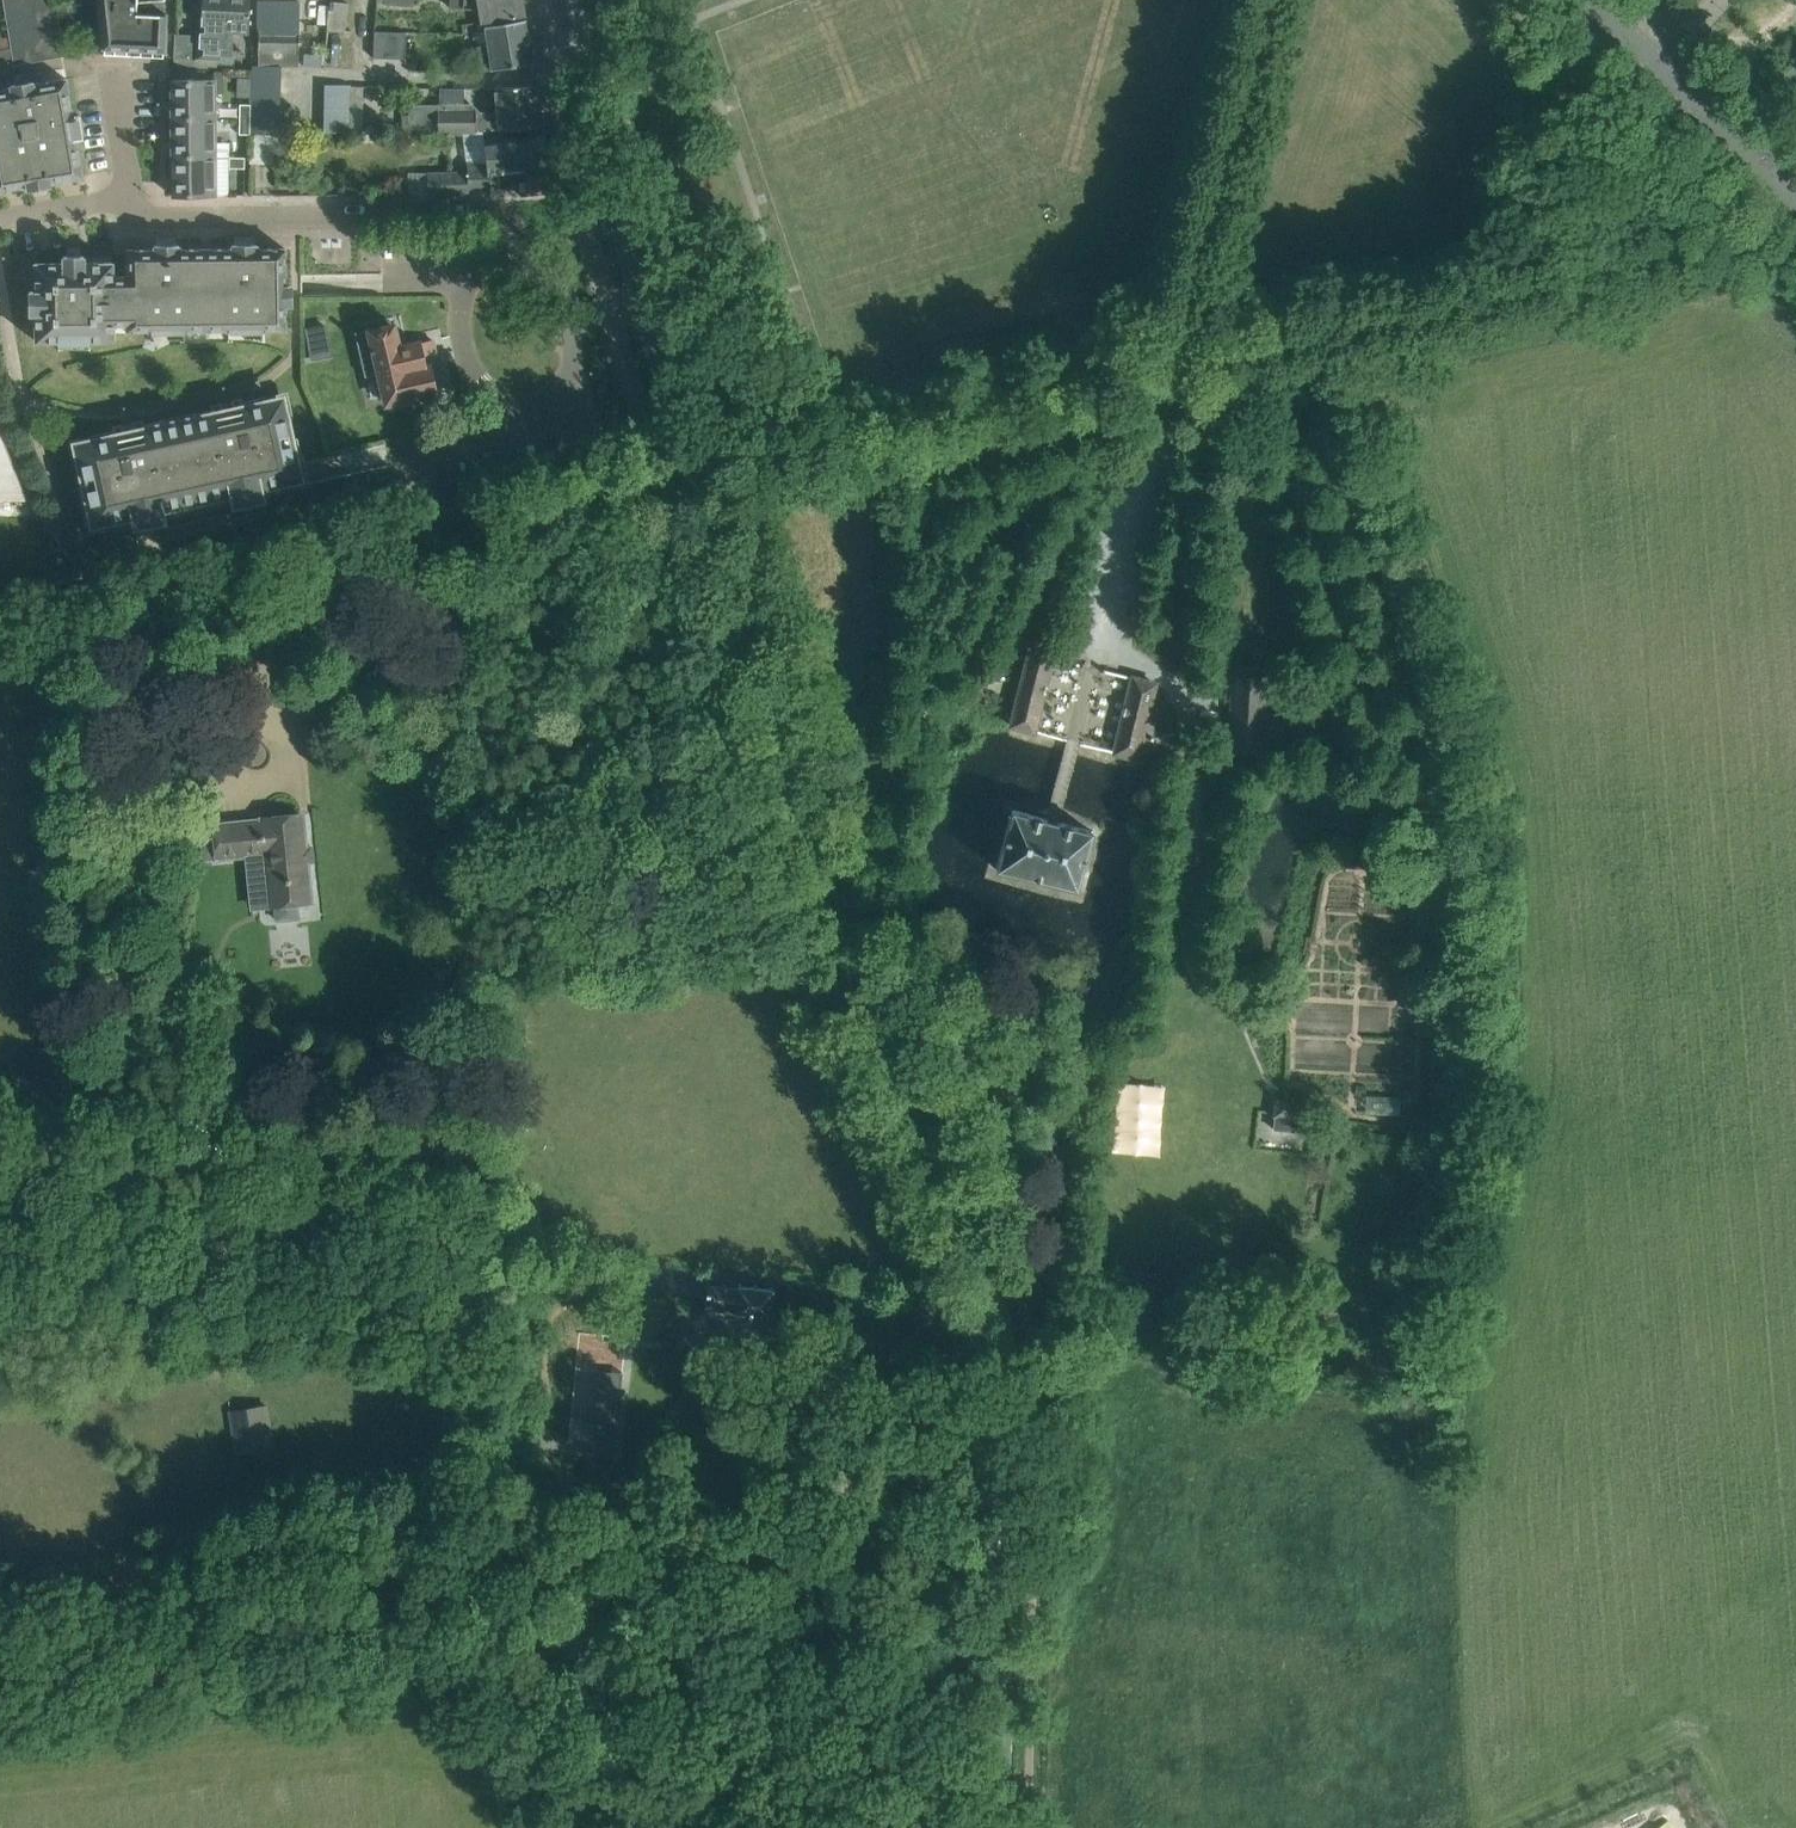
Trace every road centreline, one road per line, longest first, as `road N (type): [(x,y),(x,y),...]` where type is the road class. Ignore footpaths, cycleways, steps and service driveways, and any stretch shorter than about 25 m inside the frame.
road 1 (tertiary): [(997,1827),(1002,1384),(990,1299),(893,1093),(829,921),(555,0)]
road 2 (residential): [(131,199),(139,212),(165,218),(492,213),(518,233),(523,260)]
road 3 (residential): [(523,260),(499,261),(473,278),(461,310),(464,345),(481,382),(515,405)]
road 4 (residential): [(515,405),(545,399),(562,381),(575,347),(561,289),(523,260)]
road 5 (residential): [(1795,202),(1656,64)]
road 6 (residential): [(515,405),(512,429),(391,457)]
road 7 (residential): [(113,60),(131,199)]
road 8 (residential): [(131,199),(0,220)]

